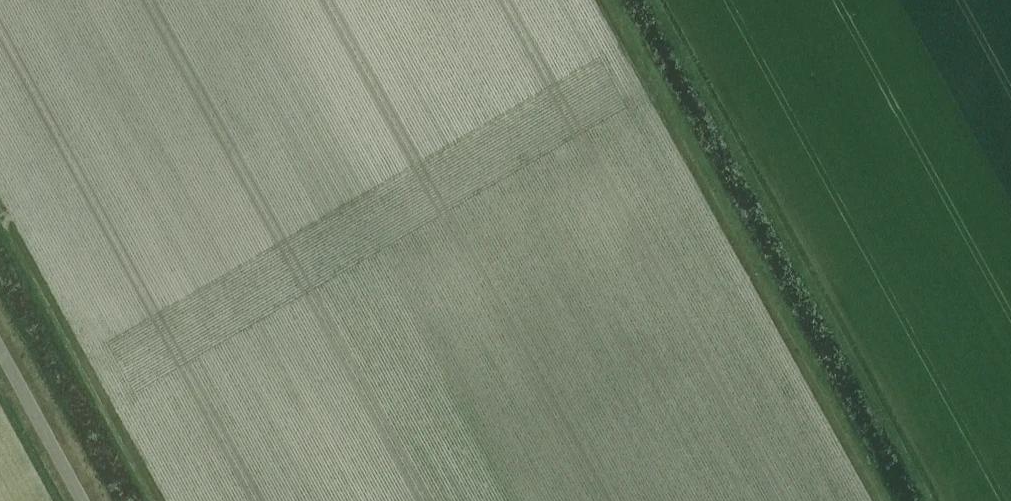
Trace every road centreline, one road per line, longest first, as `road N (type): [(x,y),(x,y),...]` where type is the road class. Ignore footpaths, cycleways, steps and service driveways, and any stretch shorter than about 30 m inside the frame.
road 1 (unclassified): [(85,500),(0,337)]

